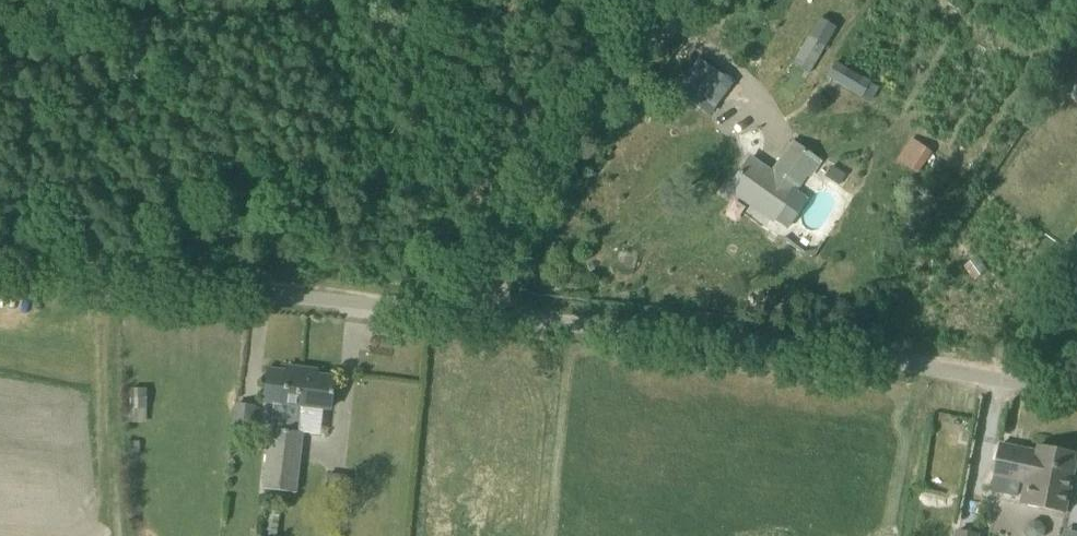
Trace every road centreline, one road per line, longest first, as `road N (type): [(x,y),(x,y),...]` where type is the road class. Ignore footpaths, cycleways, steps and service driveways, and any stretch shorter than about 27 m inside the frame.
road 1 (unclassified): [(1076,394),(937,371),(0,268)]
road 2 (track): [(471,320),(680,0)]

